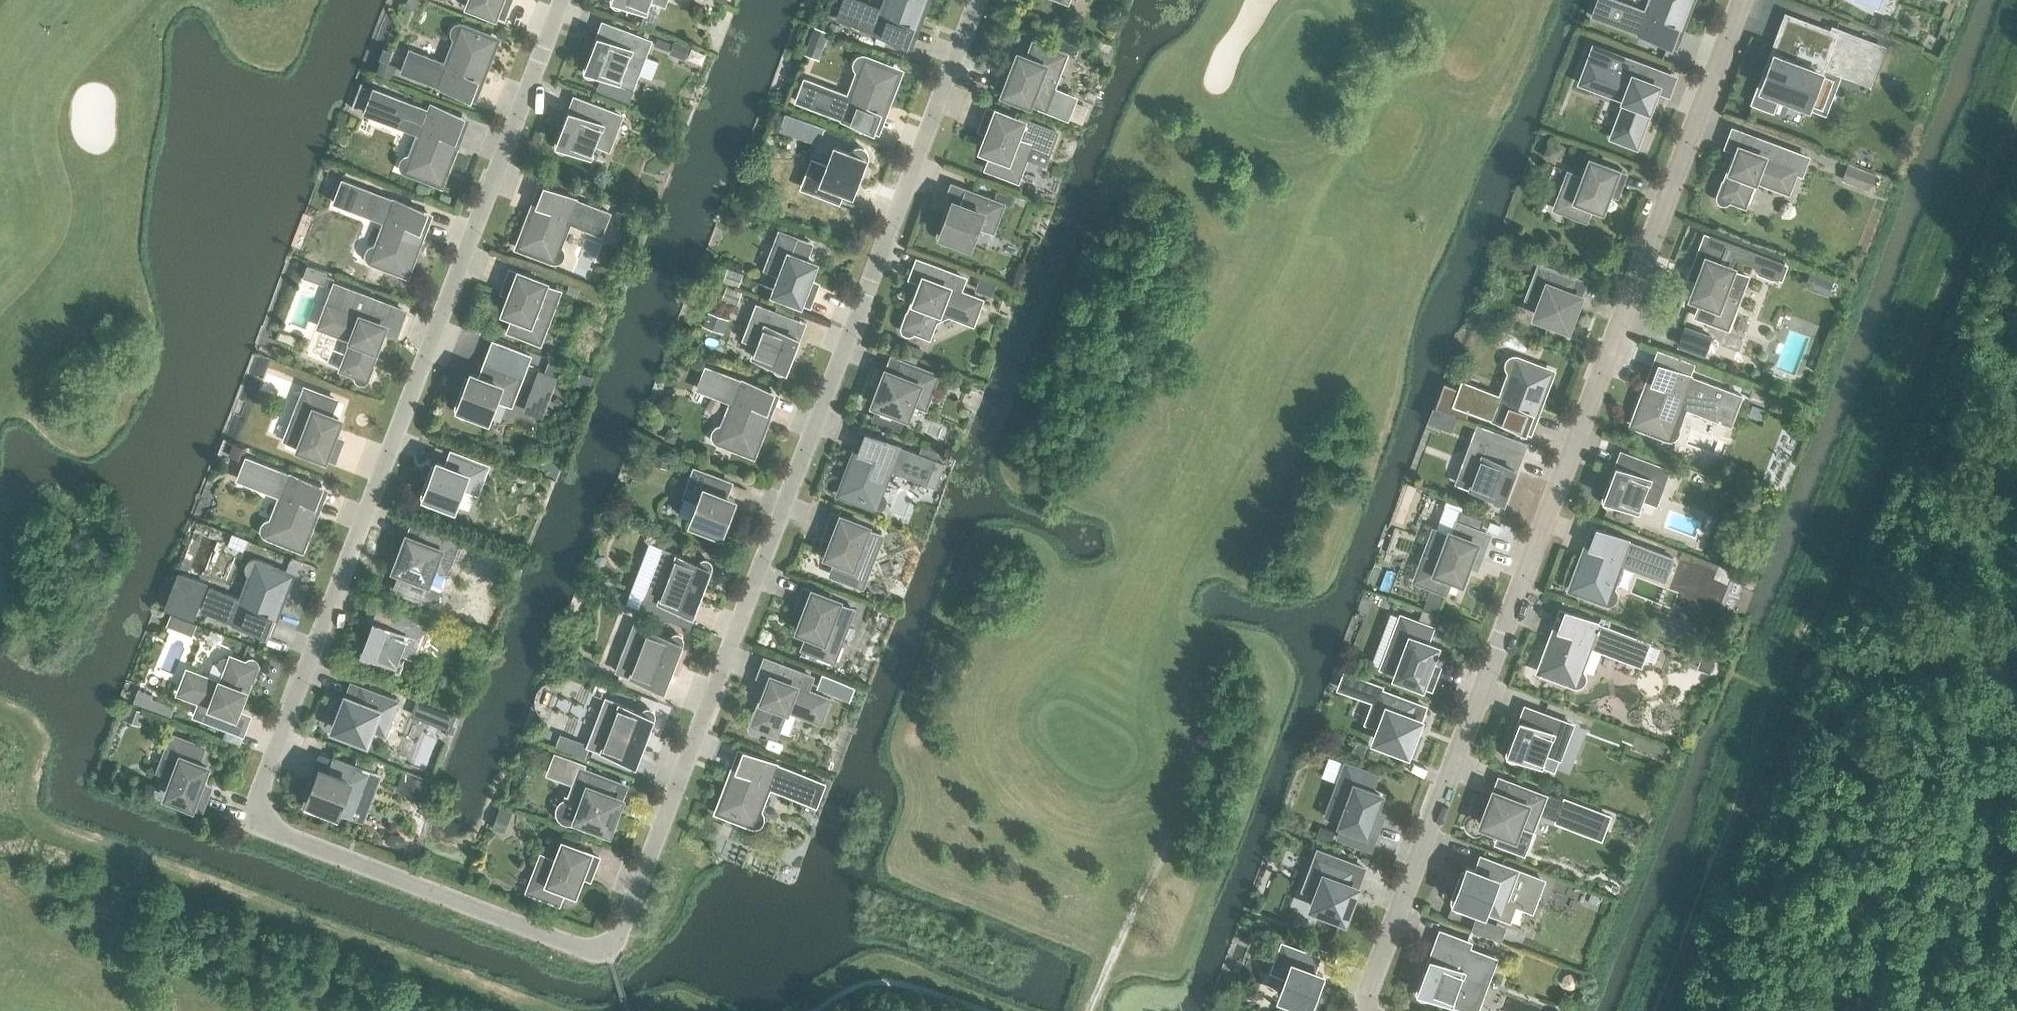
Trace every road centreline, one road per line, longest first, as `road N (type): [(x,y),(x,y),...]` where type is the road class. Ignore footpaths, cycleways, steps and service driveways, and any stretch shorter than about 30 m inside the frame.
road 1 (residential): [(817,428),(618,939),(582,948),(273,830),(260,816),(258,798),(564,0)]
road 2 (residential): [(1370,1010),(1370,996),(1744,0)]
road 3 (residential): [(979,0),(817,428)]

